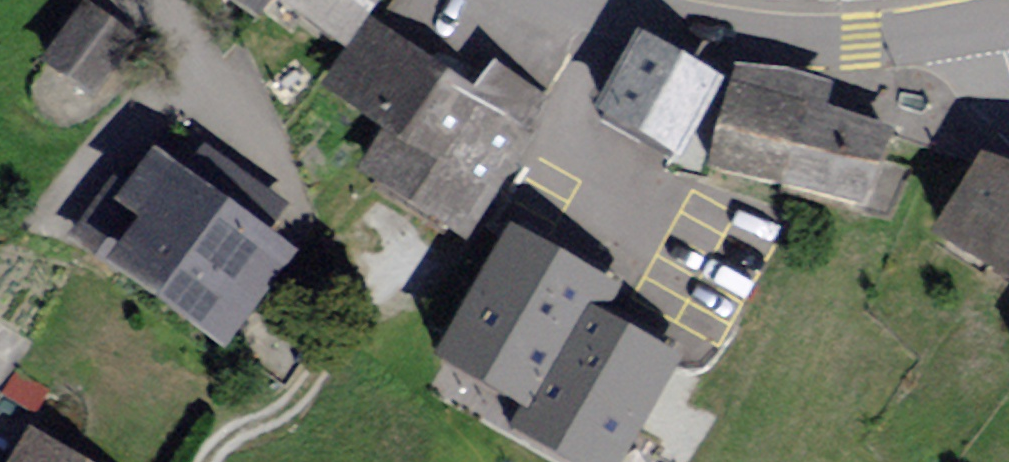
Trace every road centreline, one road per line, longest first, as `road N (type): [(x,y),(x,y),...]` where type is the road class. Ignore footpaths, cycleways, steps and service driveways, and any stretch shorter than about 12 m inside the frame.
road 1 (tertiary): [(628,8),(750,36),(855,43),(928,34)]
road 2 (track): [(212,461),(290,415),(400,273)]
road 3 (residential): [(165,0),(194,71),(285,183)]
road 4 (residential): [(628,8),(568,166)]
road 5 (residential): [(928,34),(1008,130)]

